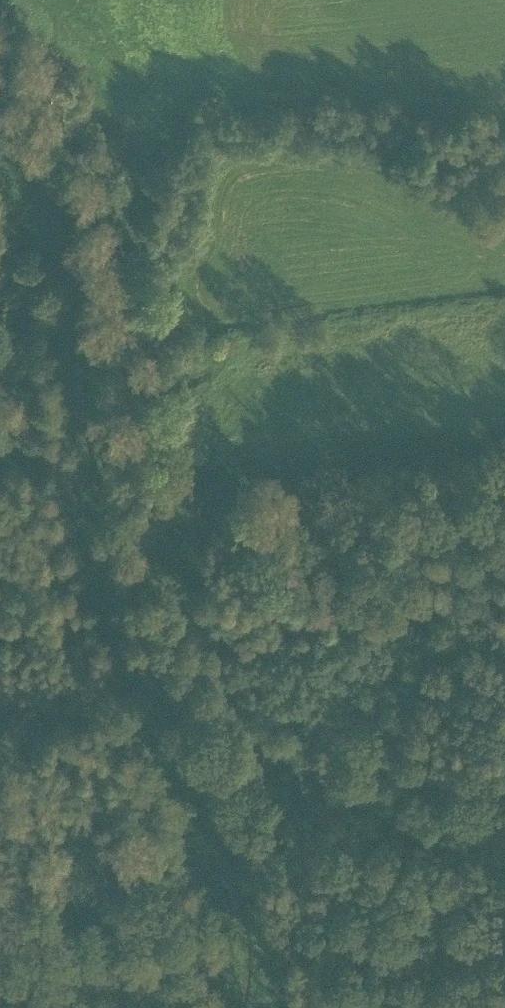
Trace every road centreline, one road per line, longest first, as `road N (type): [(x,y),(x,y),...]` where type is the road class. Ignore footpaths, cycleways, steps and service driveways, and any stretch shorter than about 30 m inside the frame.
road 1 (track): [(231,1007),(247,973),(240,911),(104,576),(86,479),(73,318),(55,265)]
road 2 (track): [(55,265),(0,136)]

